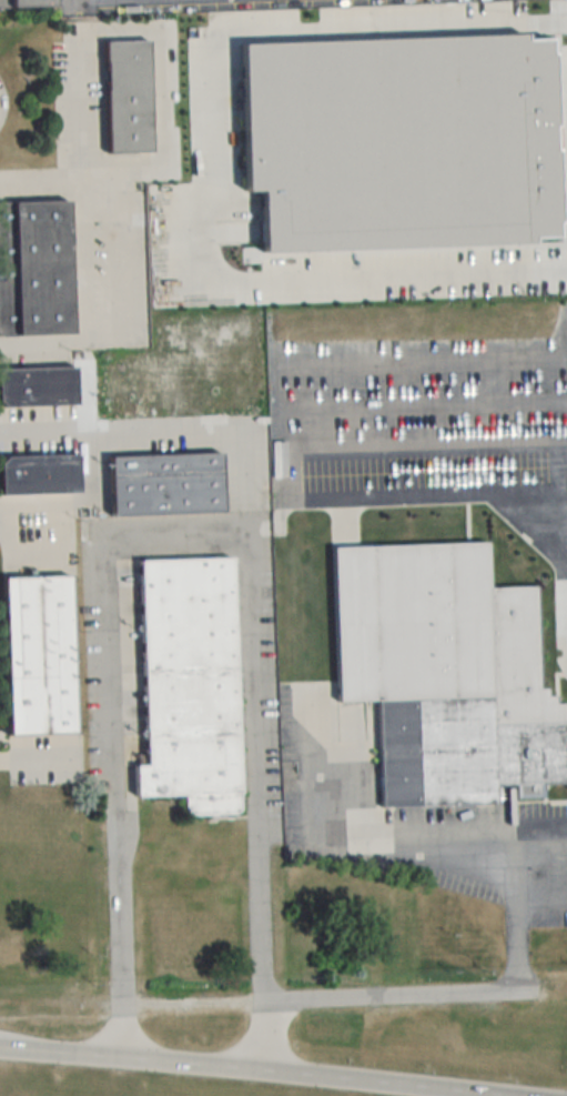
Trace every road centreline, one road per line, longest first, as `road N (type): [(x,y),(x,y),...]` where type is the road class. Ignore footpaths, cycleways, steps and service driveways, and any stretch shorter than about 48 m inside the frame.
road 1 (tertiary): [(495,1095),(0,1049)]

